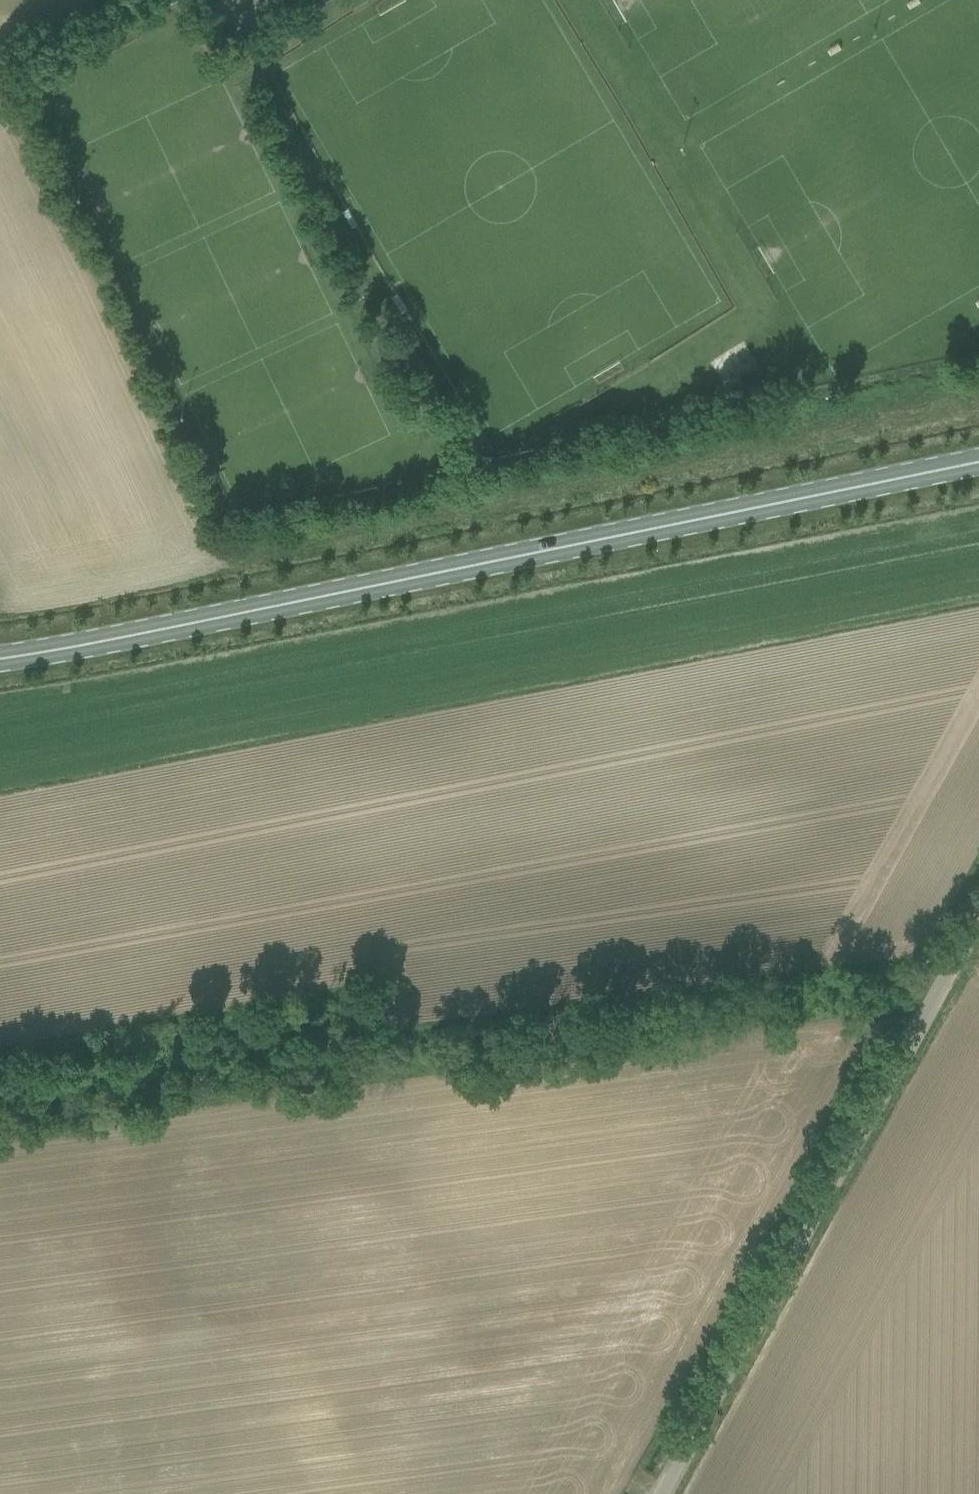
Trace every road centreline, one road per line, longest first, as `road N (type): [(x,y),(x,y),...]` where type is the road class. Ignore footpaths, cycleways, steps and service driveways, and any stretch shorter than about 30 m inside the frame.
road 1 (secondary): [(0,658),(978,461)]
road 2 (unclassified): [(669,1493),(978,920)]

